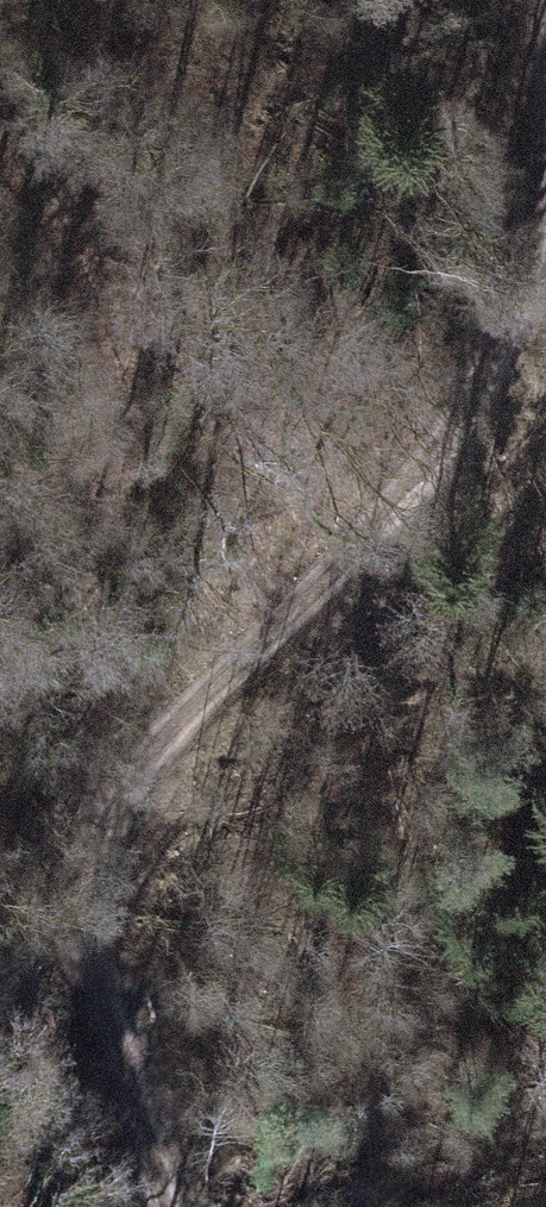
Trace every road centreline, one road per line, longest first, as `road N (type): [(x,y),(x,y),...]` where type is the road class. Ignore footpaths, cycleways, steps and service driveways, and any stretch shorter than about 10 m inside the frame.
road 1 (track): [(545,273),(545,292),(401,537),(192,714),(102,844),(95,981),(191,1206)]
road 2 (track): [(0,558),(112,359),(82,213),(0,133)]
road 3 (track): [(88,1206),(0,1016)]

